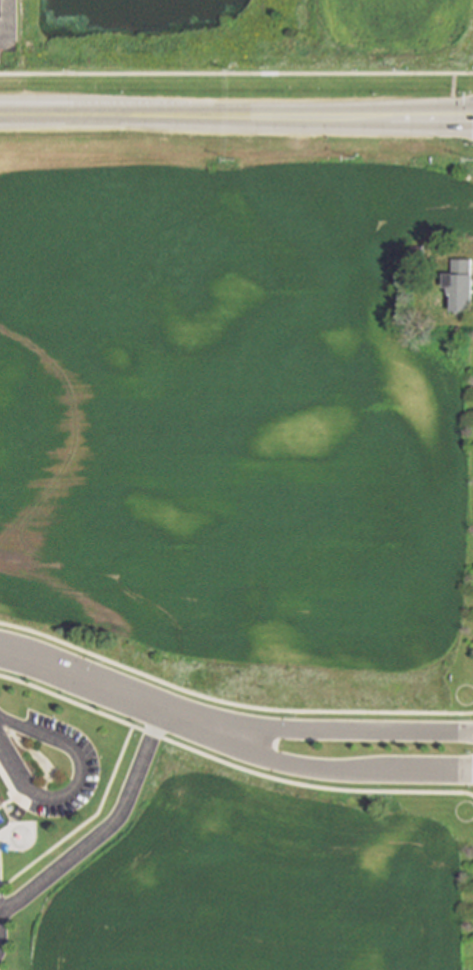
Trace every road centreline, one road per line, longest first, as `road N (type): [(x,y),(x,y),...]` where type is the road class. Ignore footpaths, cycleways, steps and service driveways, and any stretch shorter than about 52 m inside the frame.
road 1 (secondary): [(472,114),(0,115)]
road 2 (residential): [(203,728),(321,778),(472,781)]
road 3 (residential): [(472,739),(299,740),(203,728)]
road 4 (residential): [(0,648),(54,663),(203,728)]

